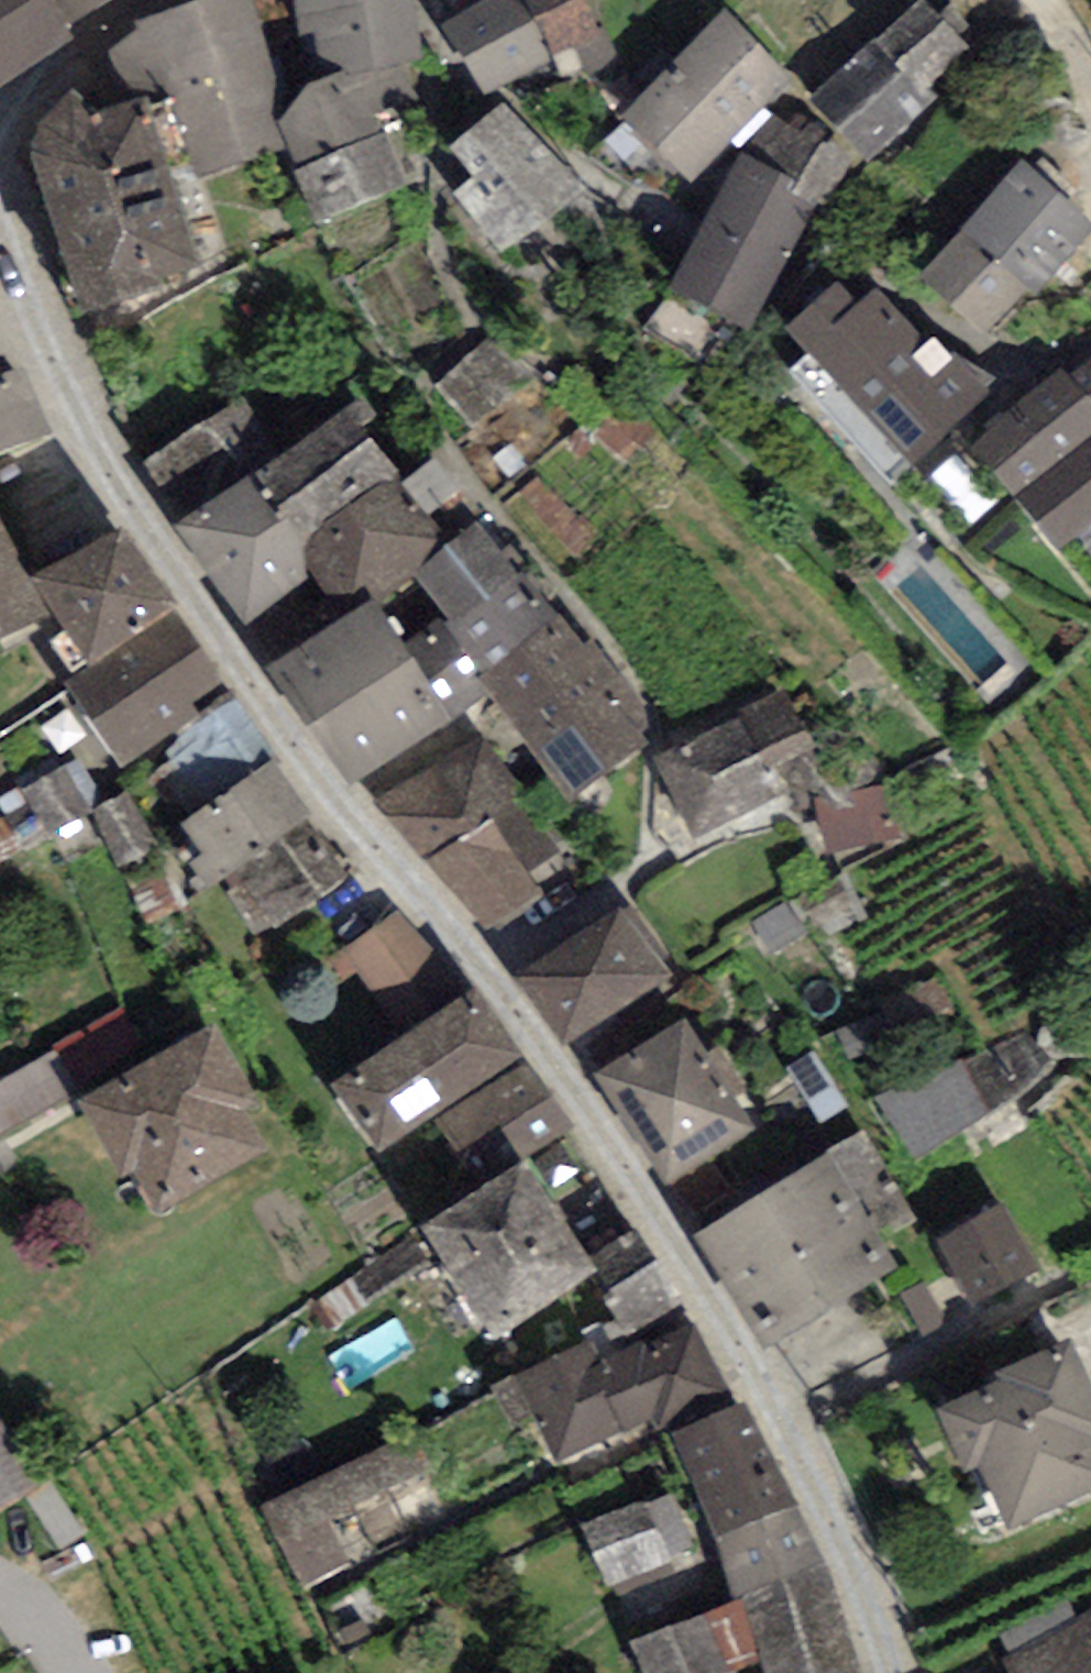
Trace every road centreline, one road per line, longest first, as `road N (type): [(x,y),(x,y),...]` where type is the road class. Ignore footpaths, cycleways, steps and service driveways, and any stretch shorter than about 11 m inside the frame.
road 1 (residential): [(891,1672),(781,1420),(640,1195),(488,984),(339,807),(147,542),(49,361),(0,238)]
road 2 (residential): [(155,0),(0,136)]

